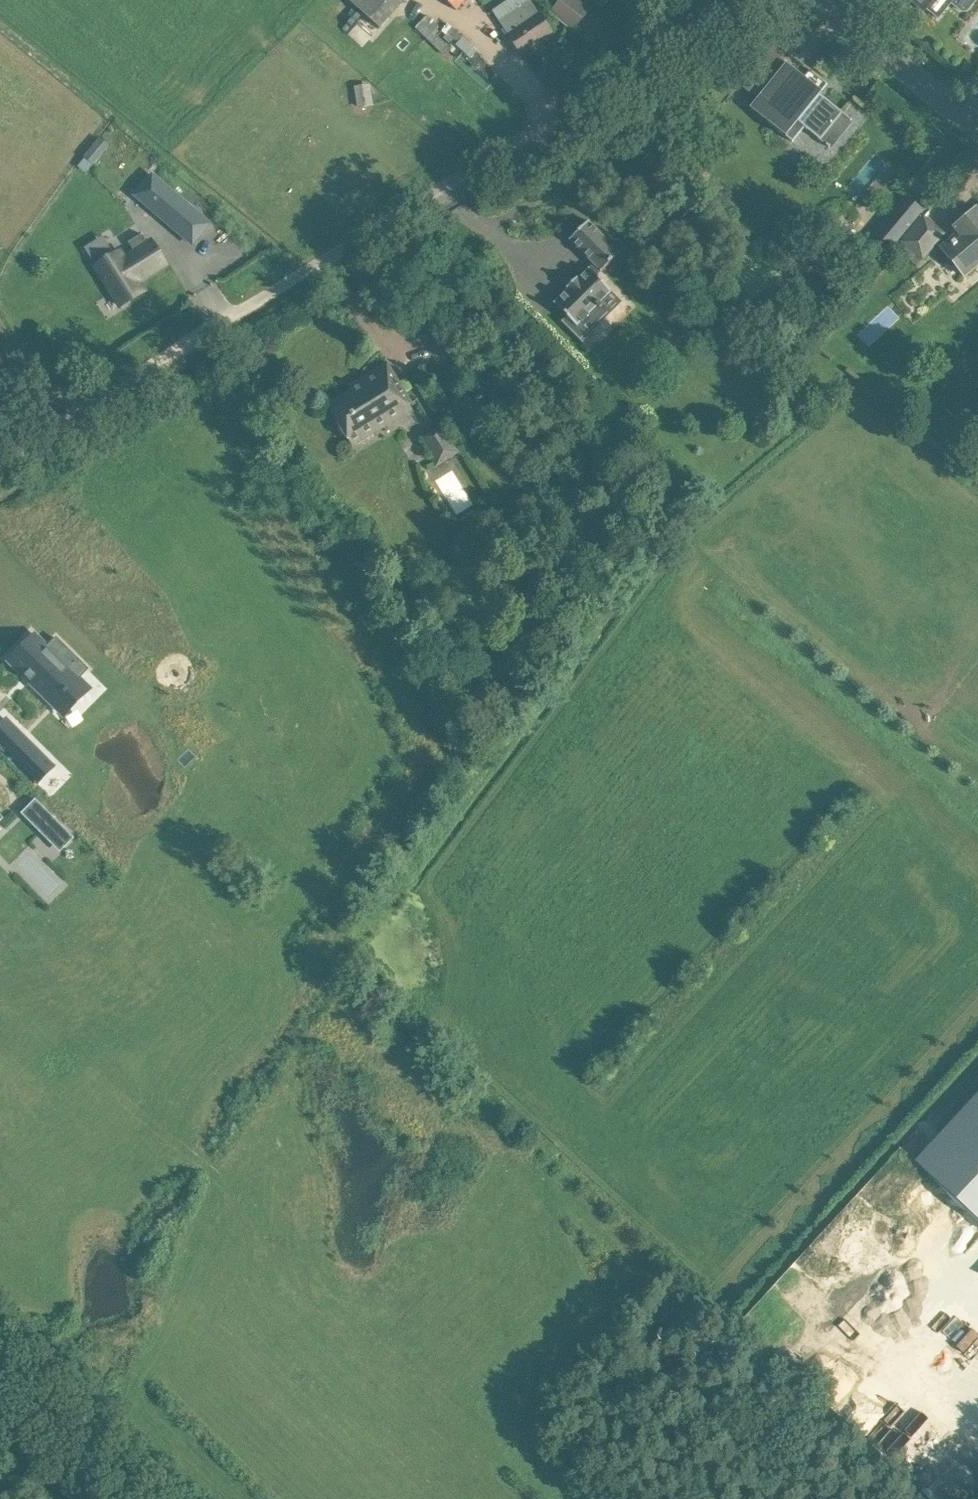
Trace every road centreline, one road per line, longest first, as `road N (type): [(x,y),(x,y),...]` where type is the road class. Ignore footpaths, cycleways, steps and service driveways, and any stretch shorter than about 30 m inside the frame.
road 1 (unclassified): [(170,352),(742,0)]
road 2 (unclassified): [(977,127),(820,0)]
road 3 (track): [(0,459),(170,352)]
road 4 (track): [(0,1366),(134,1498)]

